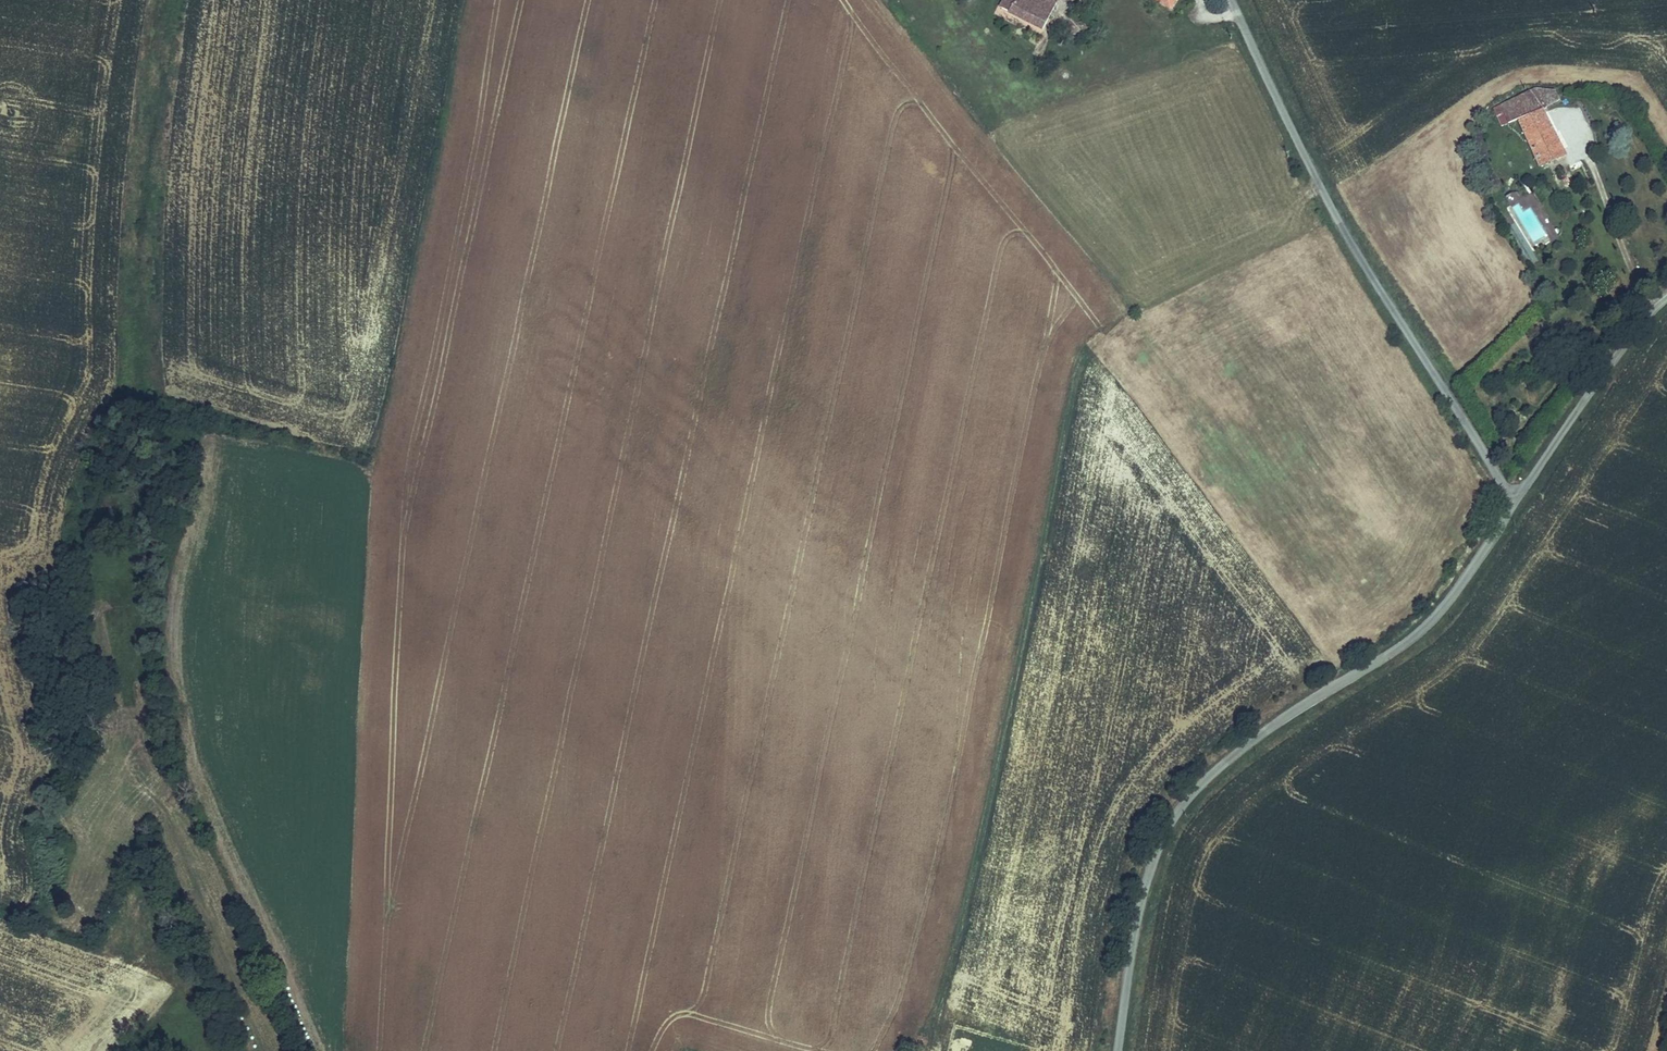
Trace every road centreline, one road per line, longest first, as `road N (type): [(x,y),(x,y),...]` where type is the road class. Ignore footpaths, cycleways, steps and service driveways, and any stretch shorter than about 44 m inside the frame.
road 1 (unclassified): [(1115,1050),(1143,869),(1175,802),(1282,711),(1414,631),(1512,502)]
road 2 (unclassified): [(1512,502),(1344,231),(1231,0)]
road 3 (unclassified): [(1512,502),(1636,321),(1666,296)]

